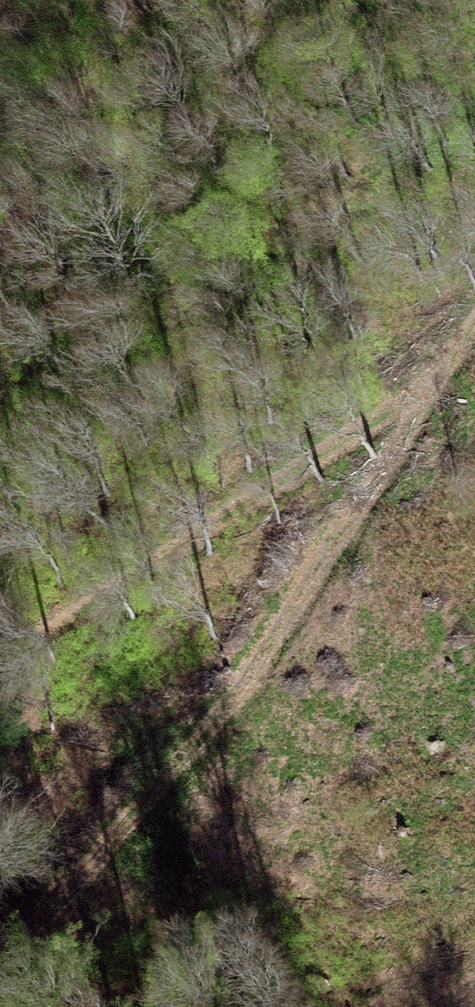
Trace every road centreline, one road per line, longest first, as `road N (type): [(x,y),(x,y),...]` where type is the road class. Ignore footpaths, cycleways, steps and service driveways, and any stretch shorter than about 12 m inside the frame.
road 1 (track): [(474,318),(298,587),(242,689),(0,950)]
road 2 (track): [(426,394),(0,665)]

